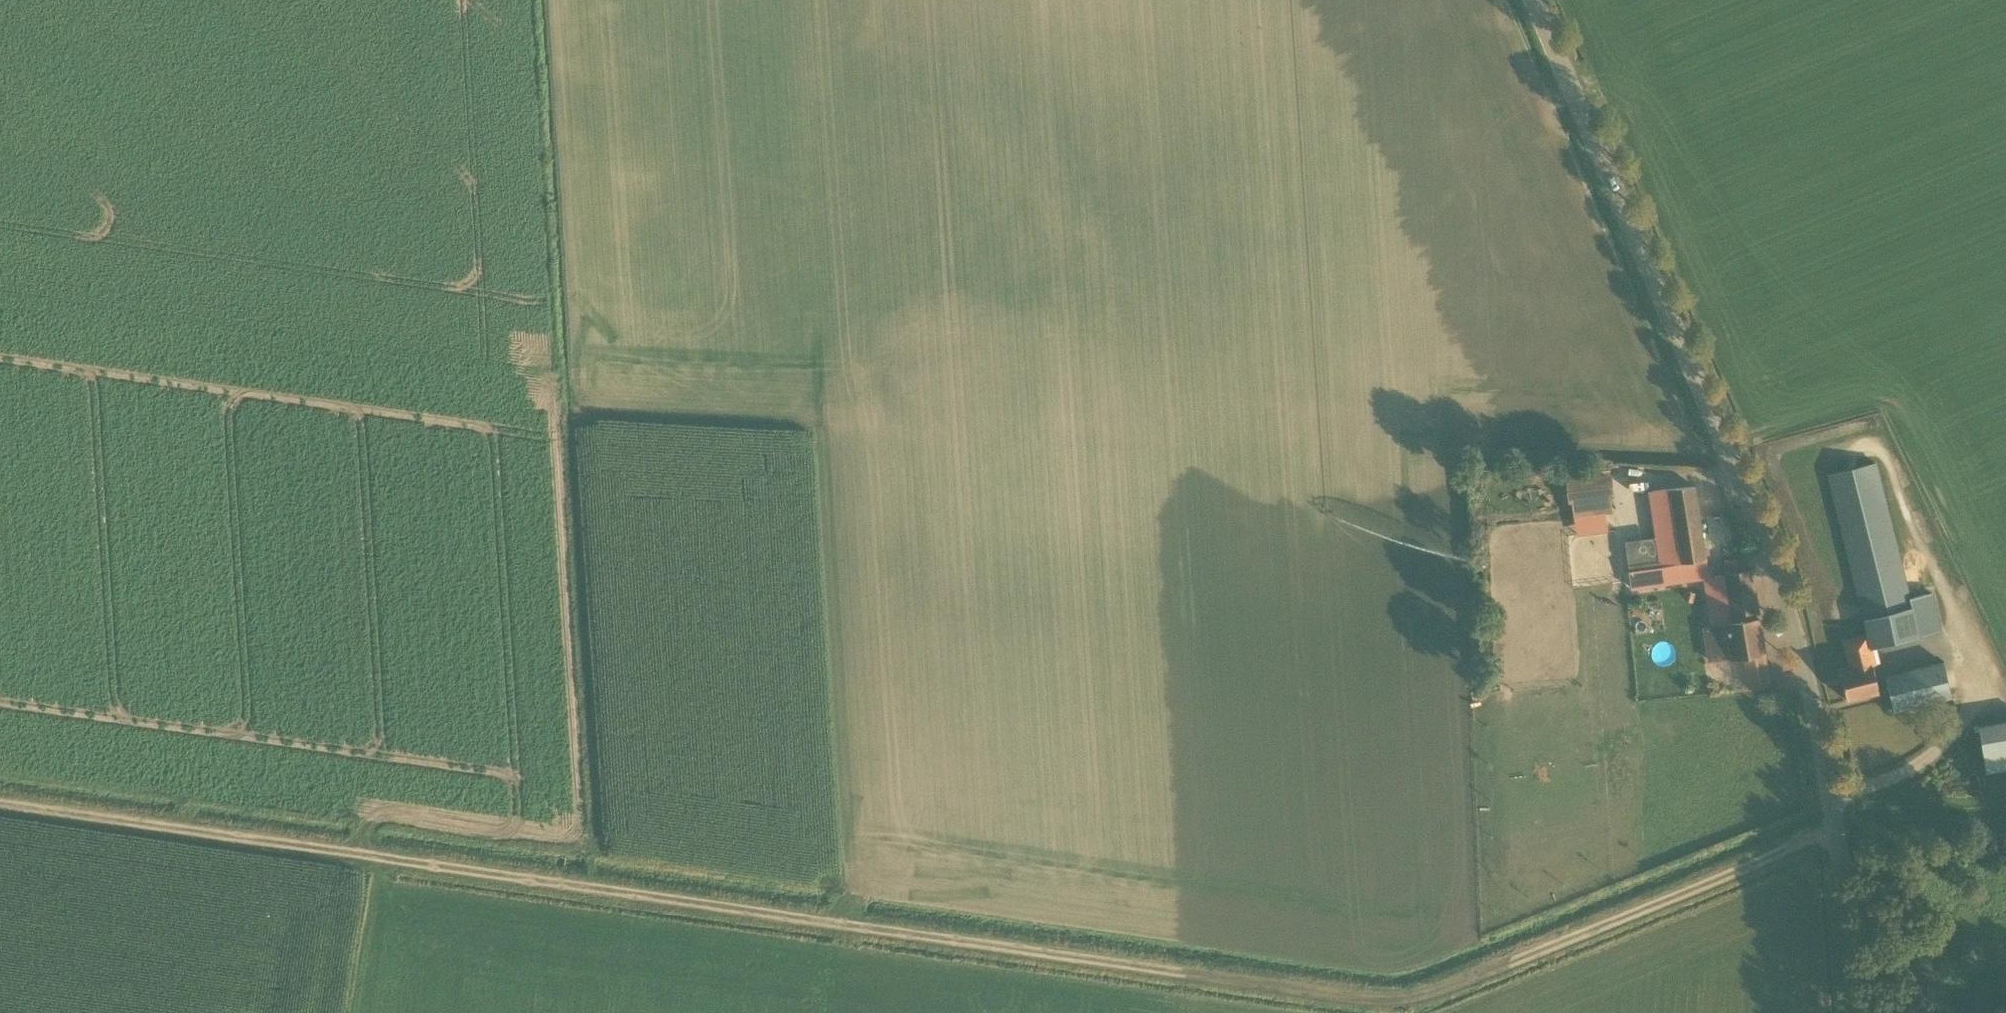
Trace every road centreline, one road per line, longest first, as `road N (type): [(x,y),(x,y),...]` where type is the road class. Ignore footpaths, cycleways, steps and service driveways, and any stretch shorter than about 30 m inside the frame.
road 1 (track): [(1835,833),(1406,1001),(0,803)]
road 2 (unclassified): [(1850,1012),(1835,833),(1798,642),(1531,0)]

